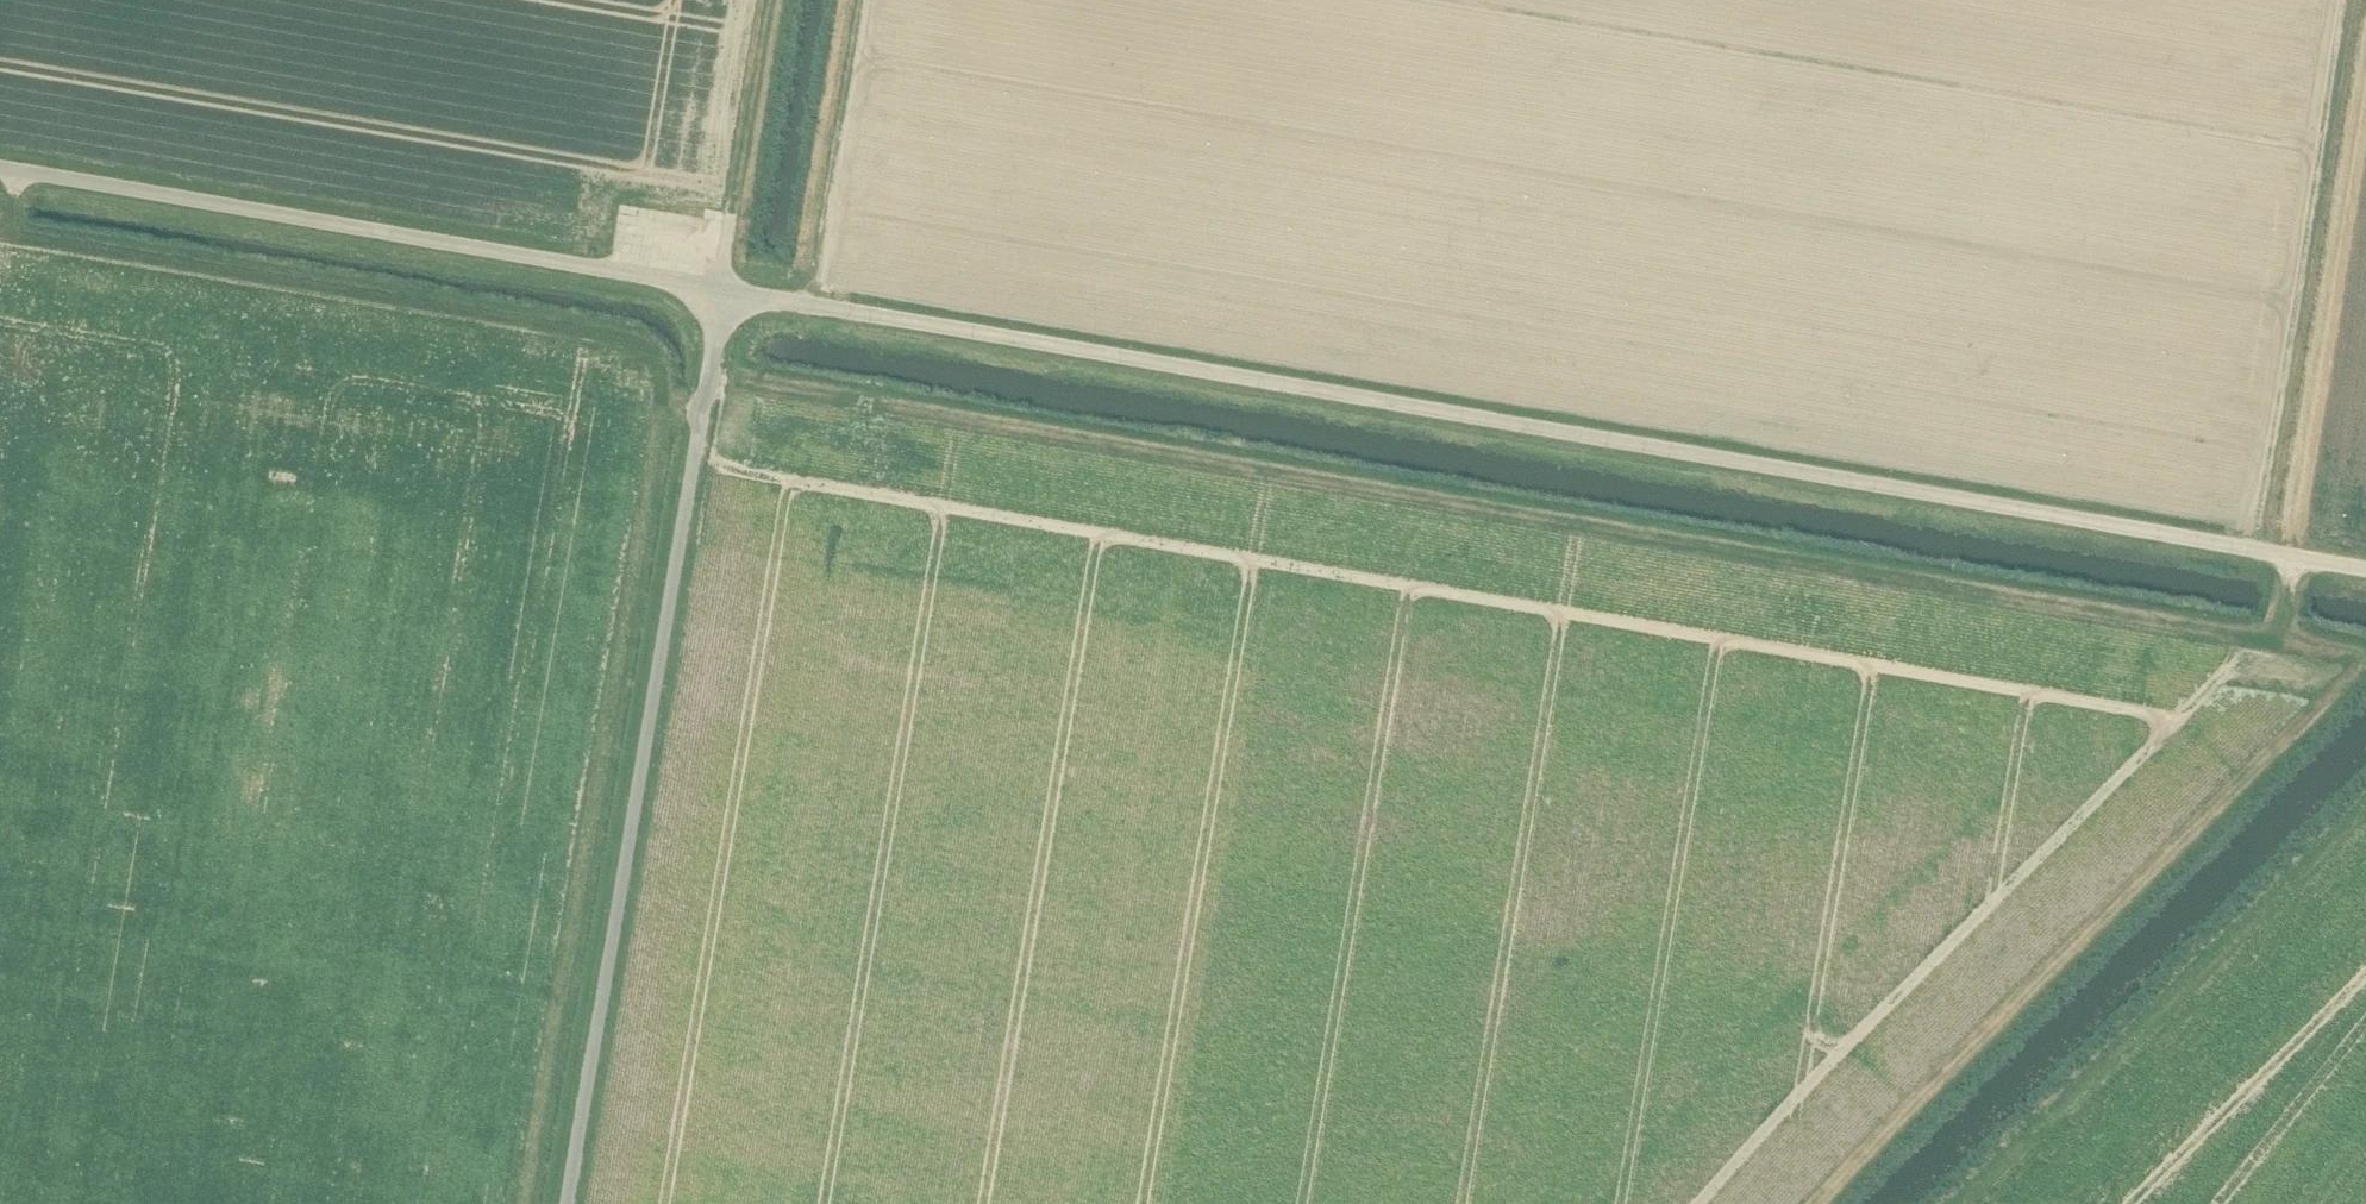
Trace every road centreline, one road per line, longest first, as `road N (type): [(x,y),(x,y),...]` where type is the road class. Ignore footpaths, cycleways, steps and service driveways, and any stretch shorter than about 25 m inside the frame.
road 1 (unclassified): [(2365,569),(721,290)]
road 2 (unclassified): [(568,1203),(721,290)]
road 3 (unclassified): [(721,290),(0,168)]
road 4 (track): [(721,290),(768,0)]

